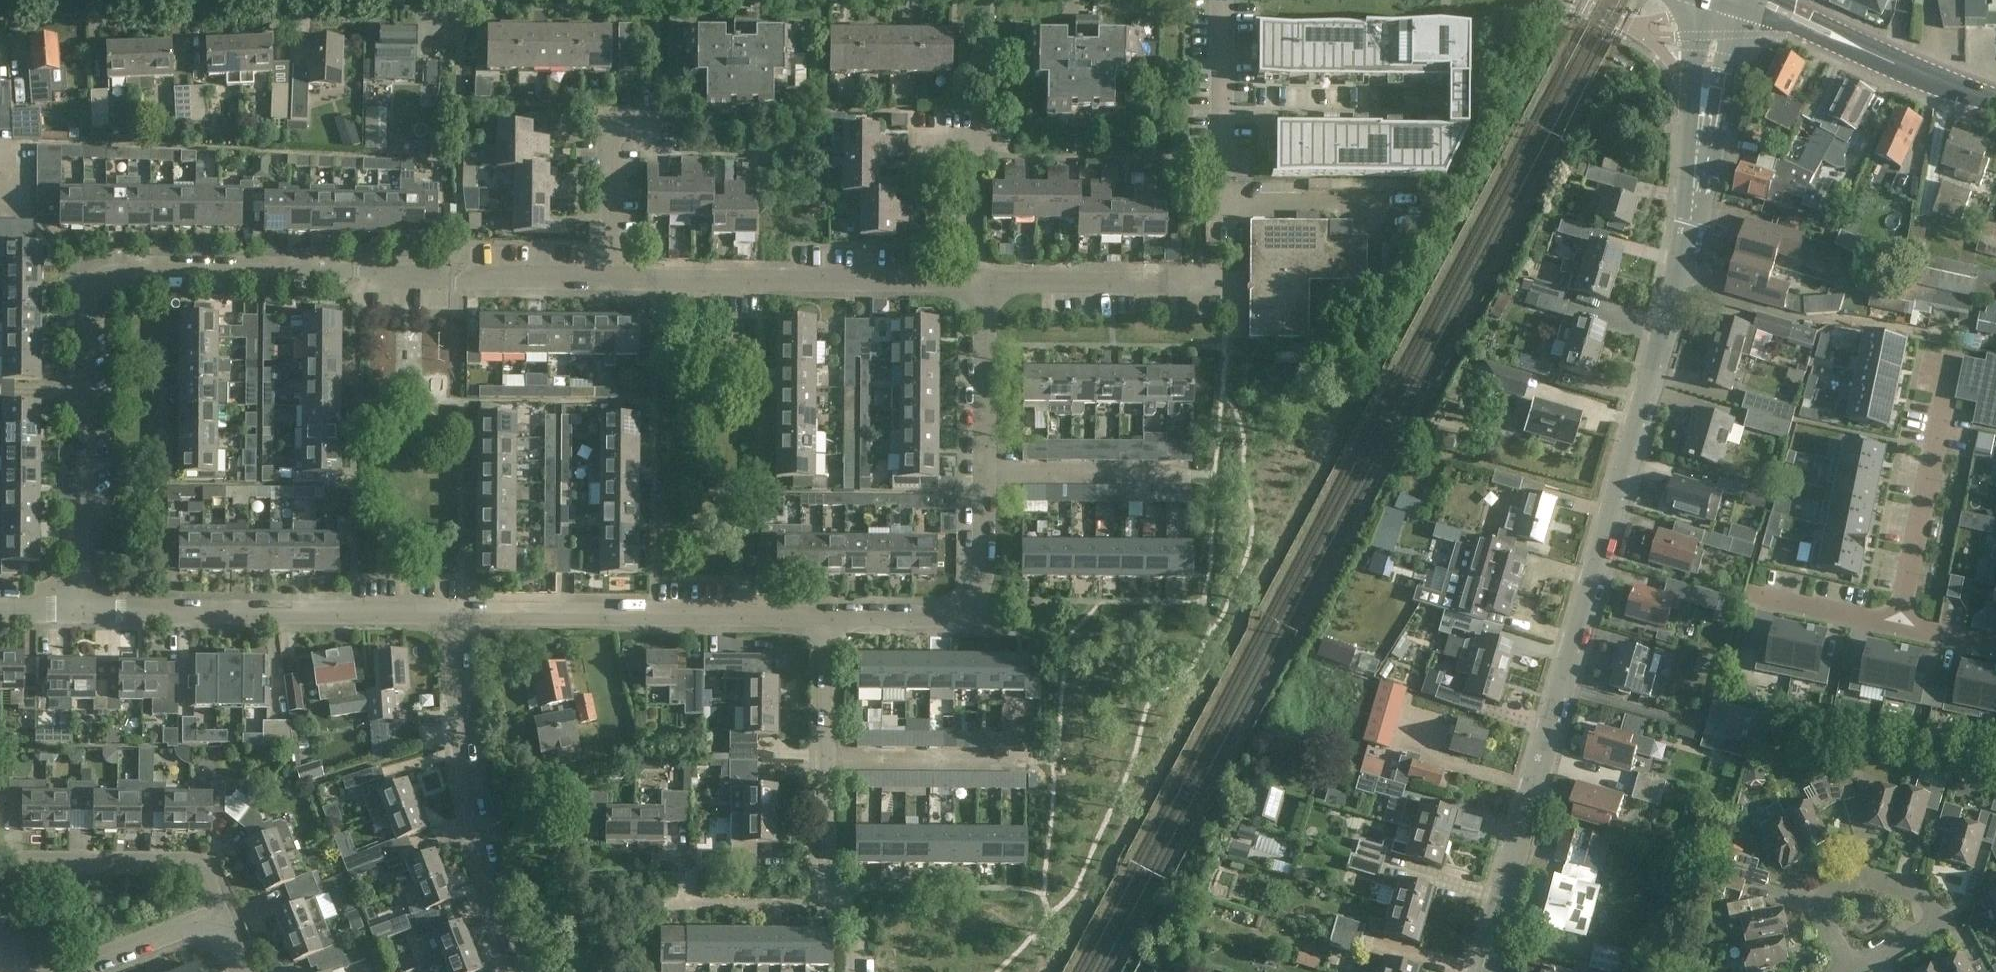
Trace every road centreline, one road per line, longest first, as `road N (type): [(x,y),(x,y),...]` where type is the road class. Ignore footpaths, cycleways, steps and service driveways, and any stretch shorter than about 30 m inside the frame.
road 1 (residential): [(83,609),(87,301),(107,279),(606,281)]
road 2 (unclassified): [(1483,971),(1693,223)]
road 3 (residential): [(829,618),(927,619),(955,613),(977,594),(984,570),(987,283)]
road 4 (residential): [(454,615),(829,618)]
road 5 (residential): [(83,609),(454,615)]
road 6 (residential): [(606,281),(974,283)]
road 7 (residential): [(526,971),(481,842),(454,615)]
road 8 (residential): [(859,971),(828,859),(829,618)]
road 9 (residential): [(1954,357),(1895,622)]
road 10 (residential): [(224,927),(203,861),(3,859)]
road 11 (residential): [(1852,971),(1929,928),(1932,907),(1912,892),(1867,881),(1823,903)]
road 12 (tertiary): [(1697,0),(1687,145),(1693,223)]
road 13 (tertiary): [(1693,223),(1743,6)]
road 14 (residential): [(1202,282),(987,283)]
road 15 (residential): [(974,283),(975,140),(912,139)]
road 16 (residential): [(606,281),(608,129),(658,129)]
road 17 (residential): [(75,971),(202,922),(224,927)]
road 18 (residential): [(1218,158),(1222,0)]
road 19 (tertiary): [(1743,6),(1881,56)]
road 20 (tertiary): [(1995,101),(1881,56)]

